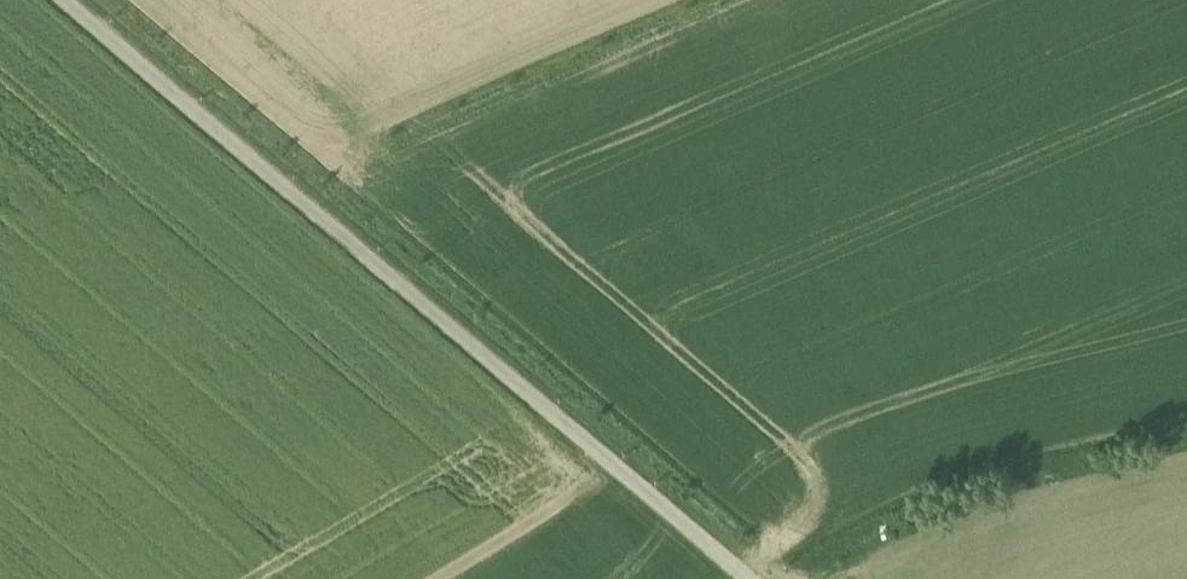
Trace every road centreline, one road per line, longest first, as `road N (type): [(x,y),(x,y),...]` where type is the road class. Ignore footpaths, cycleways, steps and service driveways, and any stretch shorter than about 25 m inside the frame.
road 1 (unclassified): [(748,578),(71,0)]

